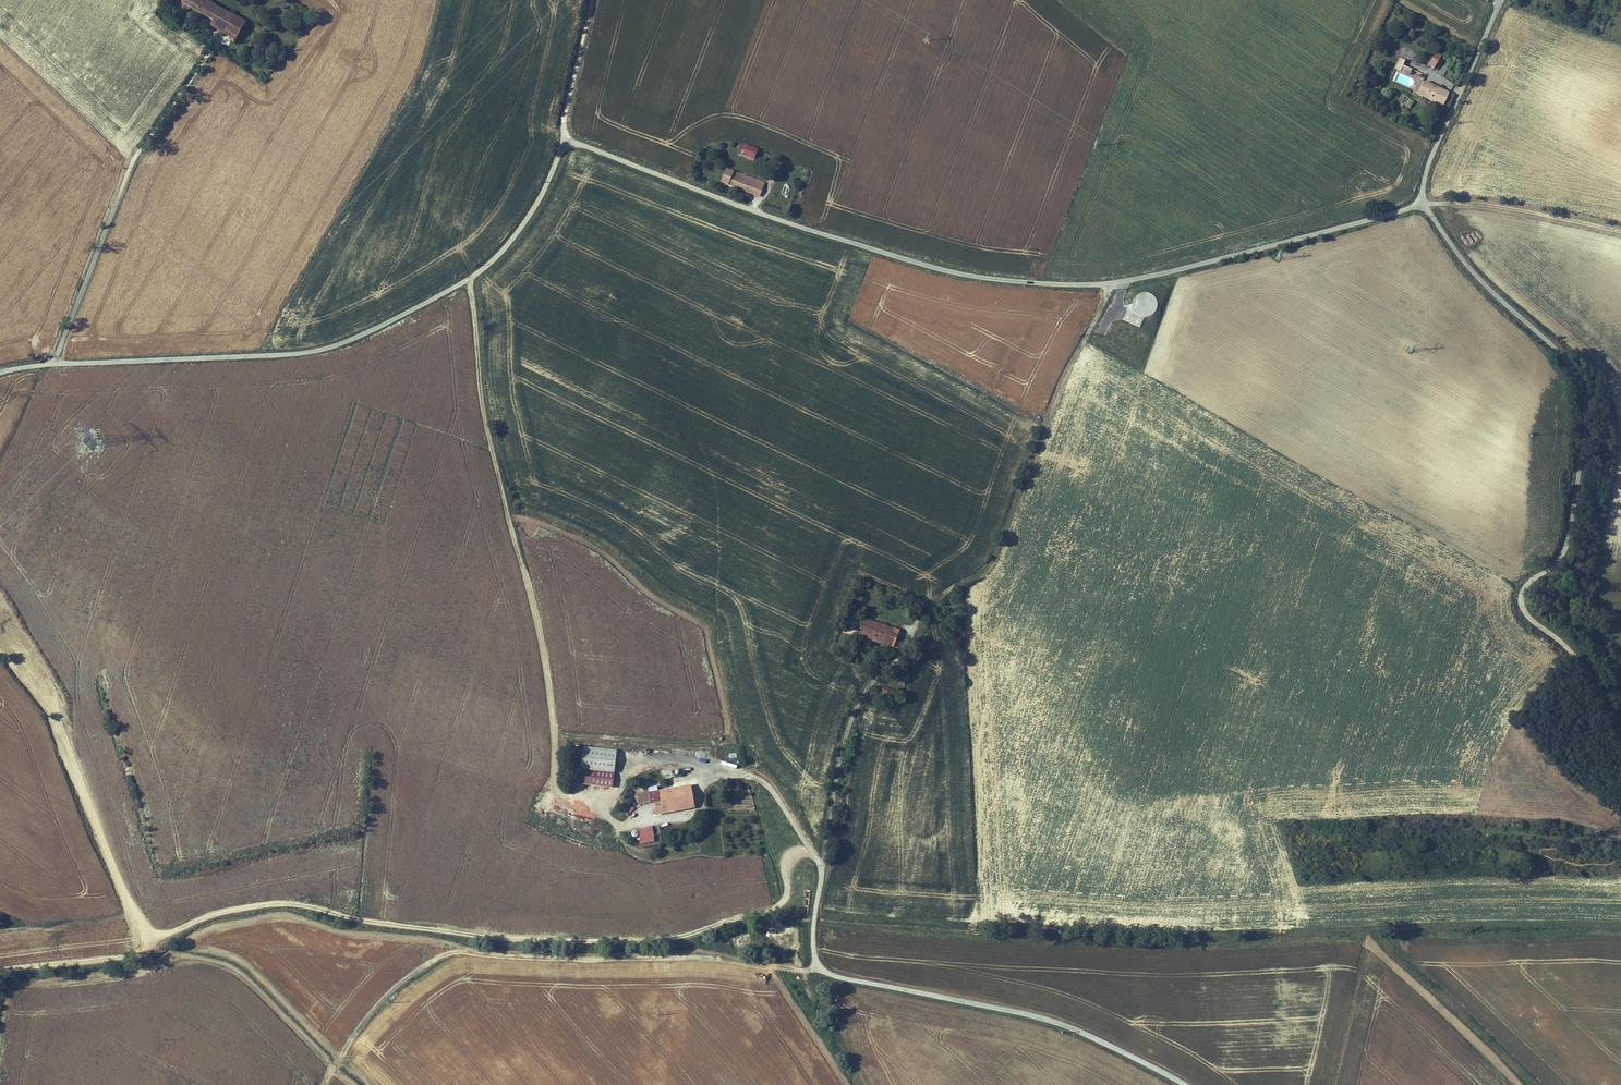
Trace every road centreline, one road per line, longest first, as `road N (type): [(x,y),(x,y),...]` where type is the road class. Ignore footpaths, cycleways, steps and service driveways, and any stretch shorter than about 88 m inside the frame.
road 1 (unclassified): [(0,372),(303,352),(361,335),(485,267),(528,217),(564,150),(577,145),(894,256),(1045,284),(1165,273),(1424,203)]
road 2 (track): [(0,971),(138,954),(208,915),(273,903),(496,939),(664,941),(785,901),(807,846)]
road 3 (tertiary): [(1620,727),(1567,648),(1520,605),(1526,584),(1558,562),(1567,543),(1585,431),(1580,381),(1471,270),(1424,203)]
road 4 (track): [(818,968),(706,955),(455,952),(389,993),(322,1084)]
road 5 (track): [(717,766),(704,742),(566,734),(556,725),(513,516)]
road 6 (track): [(1105,284),(996,556),(922,612)]
road 7 (unclassified): [(1180,1084),(1087,1034),(1019,1012),(818,968)]
road 8 (unclassified): [(922,612),(860,701),(845,742),(815,915),(818,968)]
road 9 (track): [(472,277),(496,475),(513,516)]
road 10 (track): [(333,1069),(225,968),(188,961),(160,967),(145,952)]
road 11 (tertiary): [(1424,203),(1428,166),(1502,0)]
road 12 (track): [(1424,203),(1538,213),(1620,232)]
road 13 (track): [(133,163),(220,38)]
road 14 (track): [(592,0),(564,115),(570,146)]

